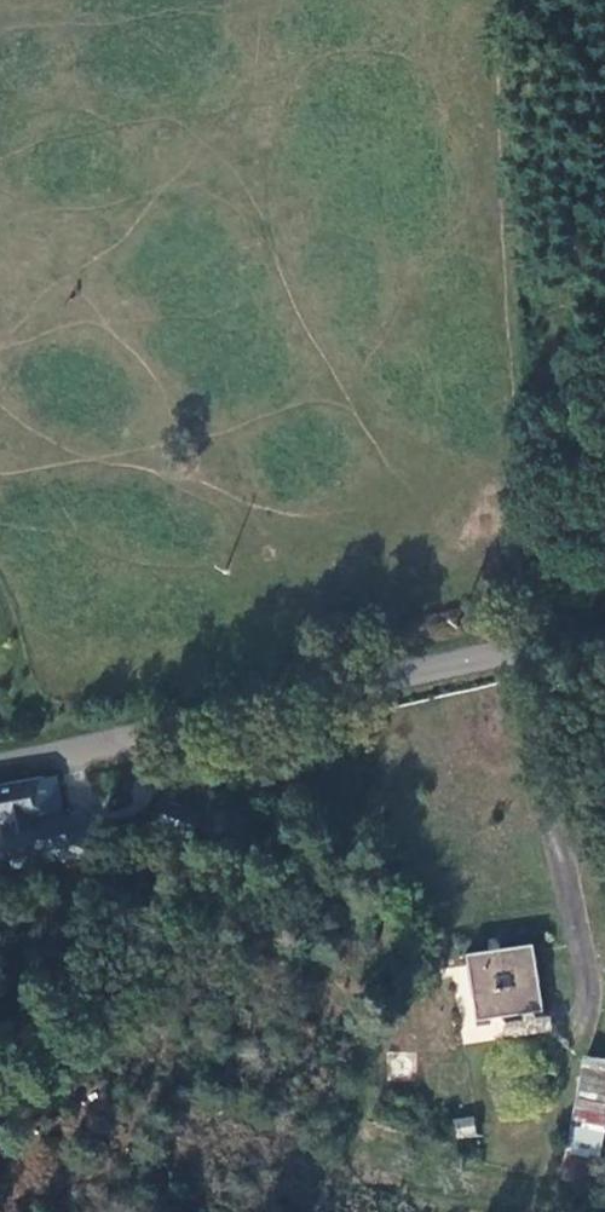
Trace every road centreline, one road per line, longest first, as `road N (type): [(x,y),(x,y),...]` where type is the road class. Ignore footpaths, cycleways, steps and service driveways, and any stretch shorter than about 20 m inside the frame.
road 1 (unclassified): [(604,641),(458,660),(0,757)]

